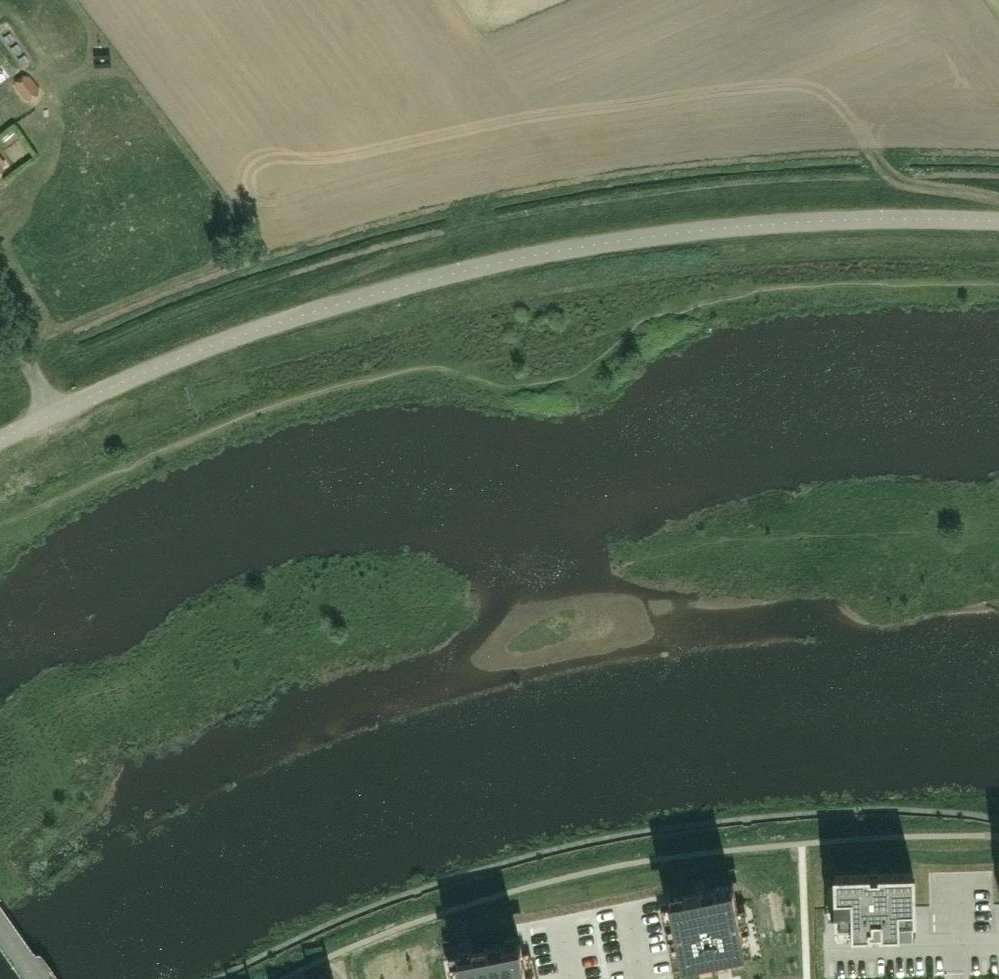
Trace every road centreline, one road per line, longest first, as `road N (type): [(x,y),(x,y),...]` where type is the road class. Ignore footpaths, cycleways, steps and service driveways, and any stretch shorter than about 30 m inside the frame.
road 1 (unclassified): [(0,438),(228,338),(534,255),(711,227),(998,219)]

